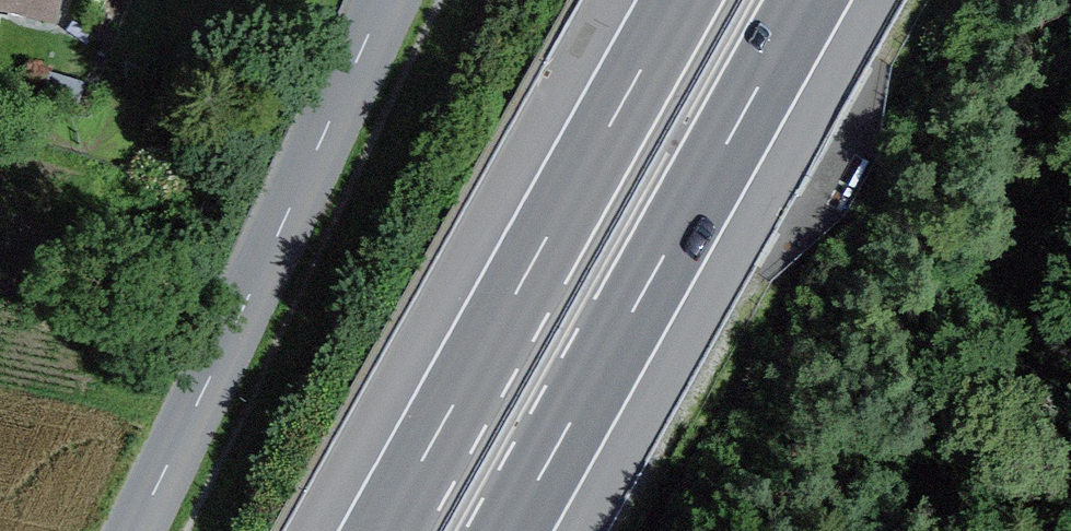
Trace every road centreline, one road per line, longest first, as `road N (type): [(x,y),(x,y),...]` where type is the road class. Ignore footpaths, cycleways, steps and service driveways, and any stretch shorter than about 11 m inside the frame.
road 1 (motorway): [(681,0),(383,530)]
road 2 (motorway): [(510,530),(807,0)]
road 3 (unclassified): [(385,0),(135,530)]

